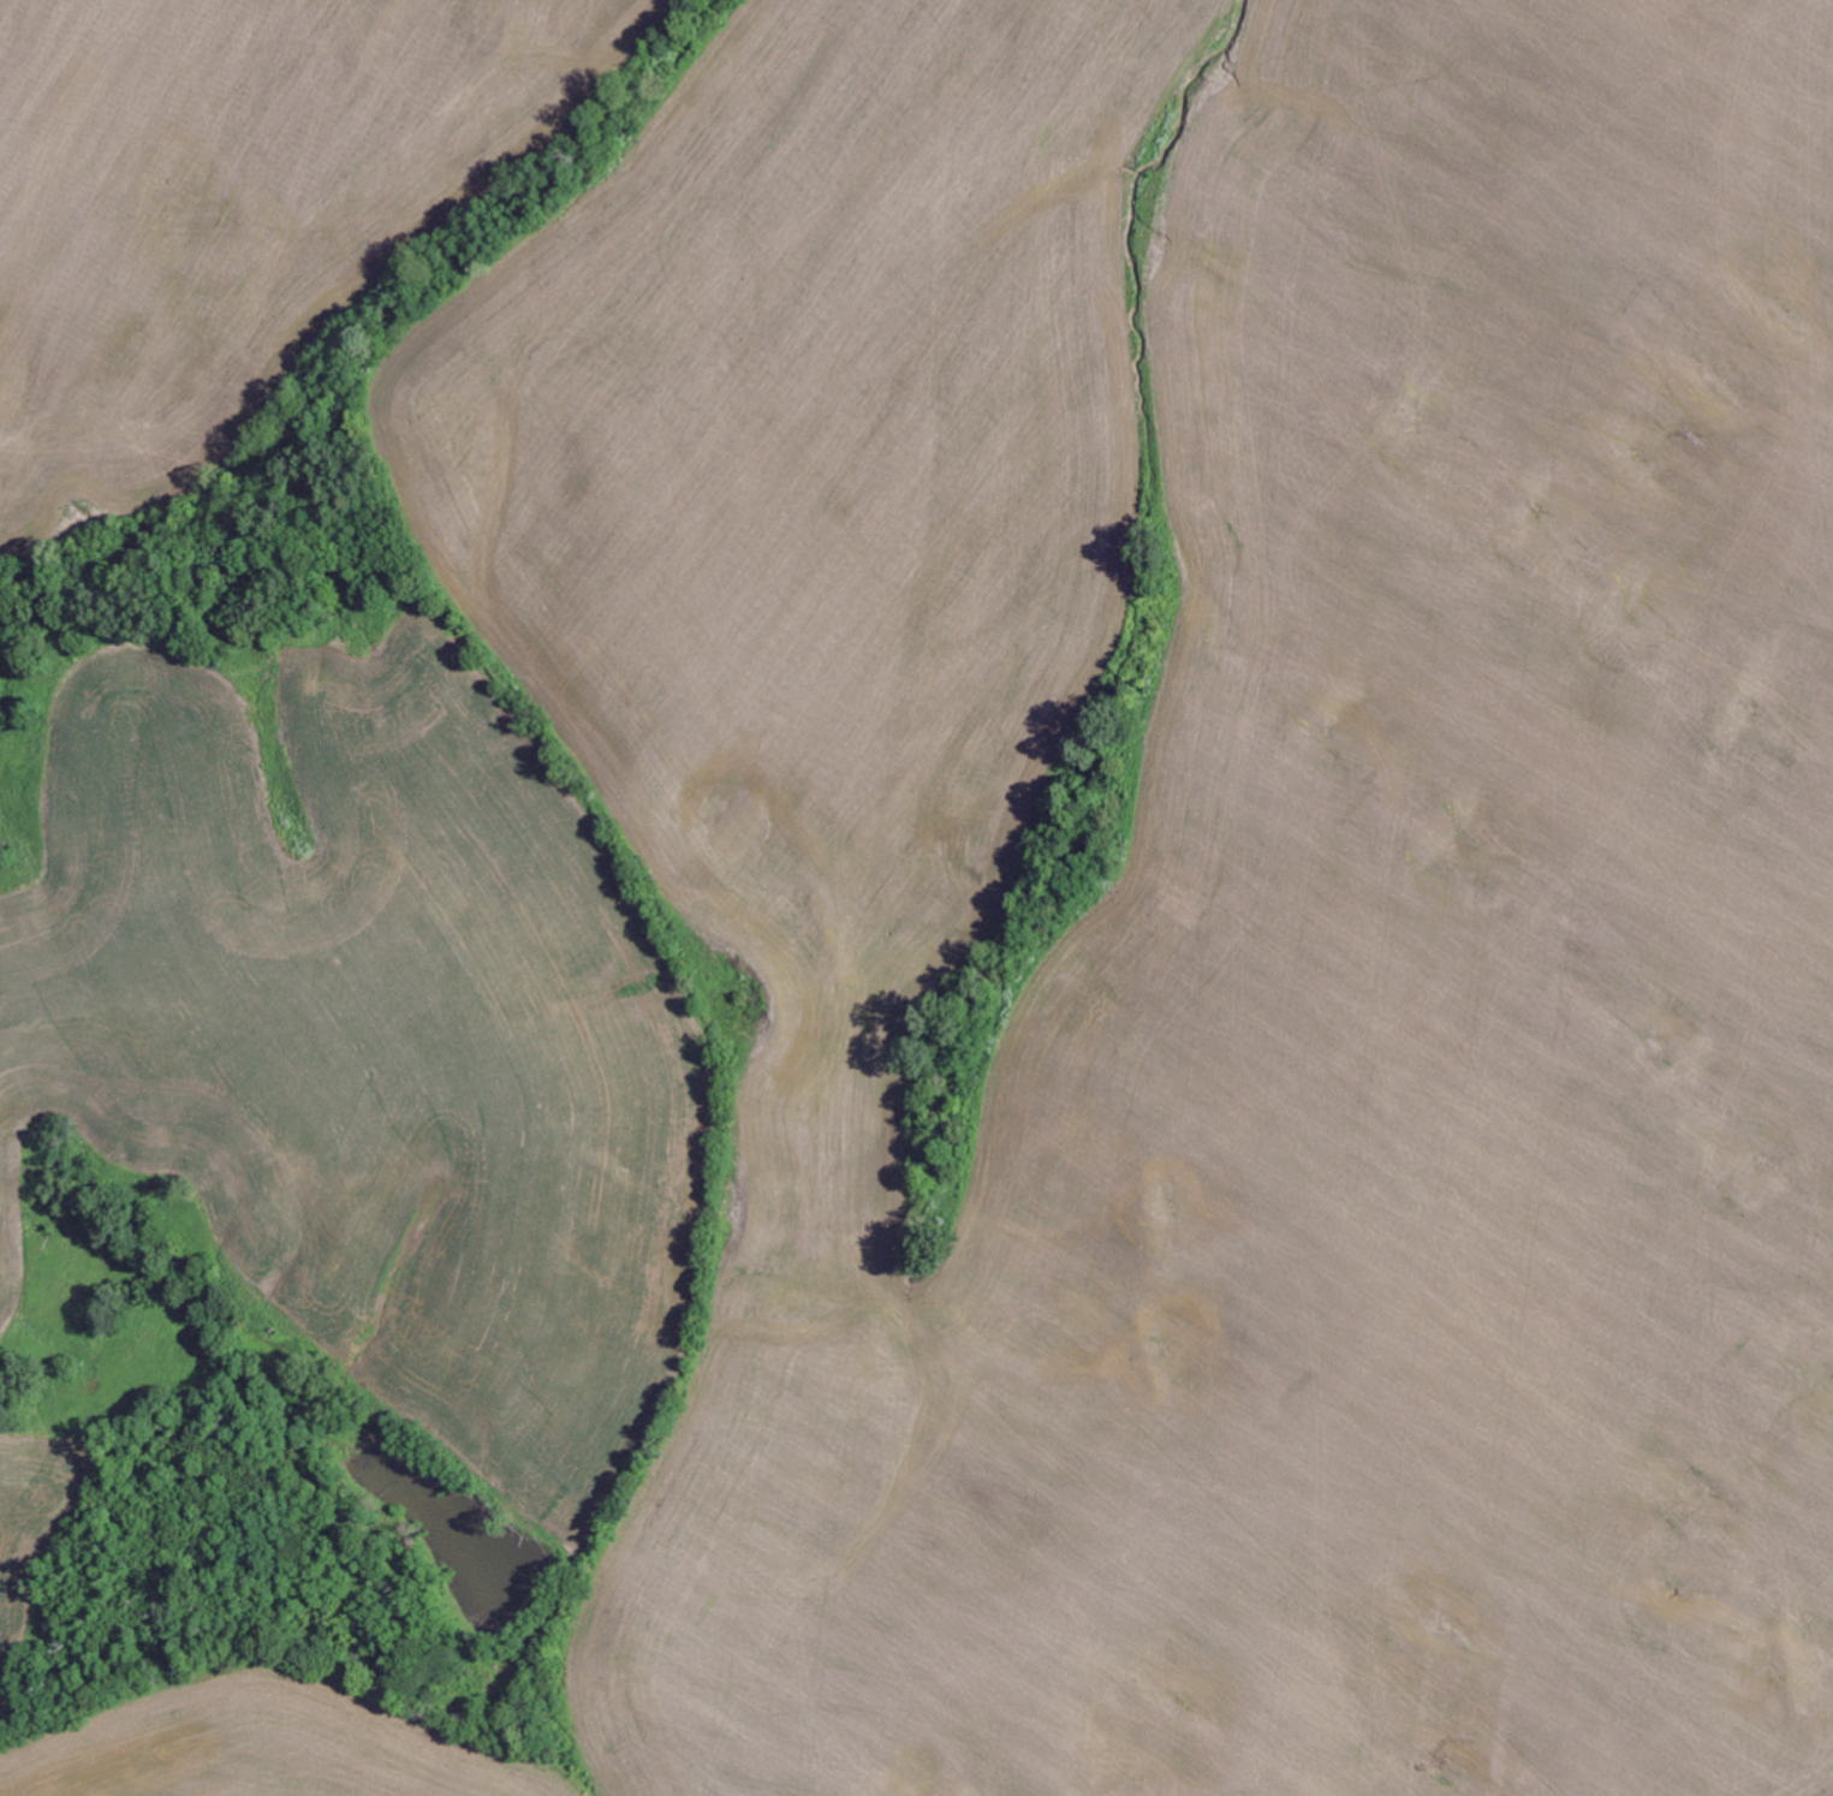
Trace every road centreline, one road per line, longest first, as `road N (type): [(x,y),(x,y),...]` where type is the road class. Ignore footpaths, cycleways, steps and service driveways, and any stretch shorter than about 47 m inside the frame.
road 1 (residential): [(0,116),(69,64),(126,0)]

